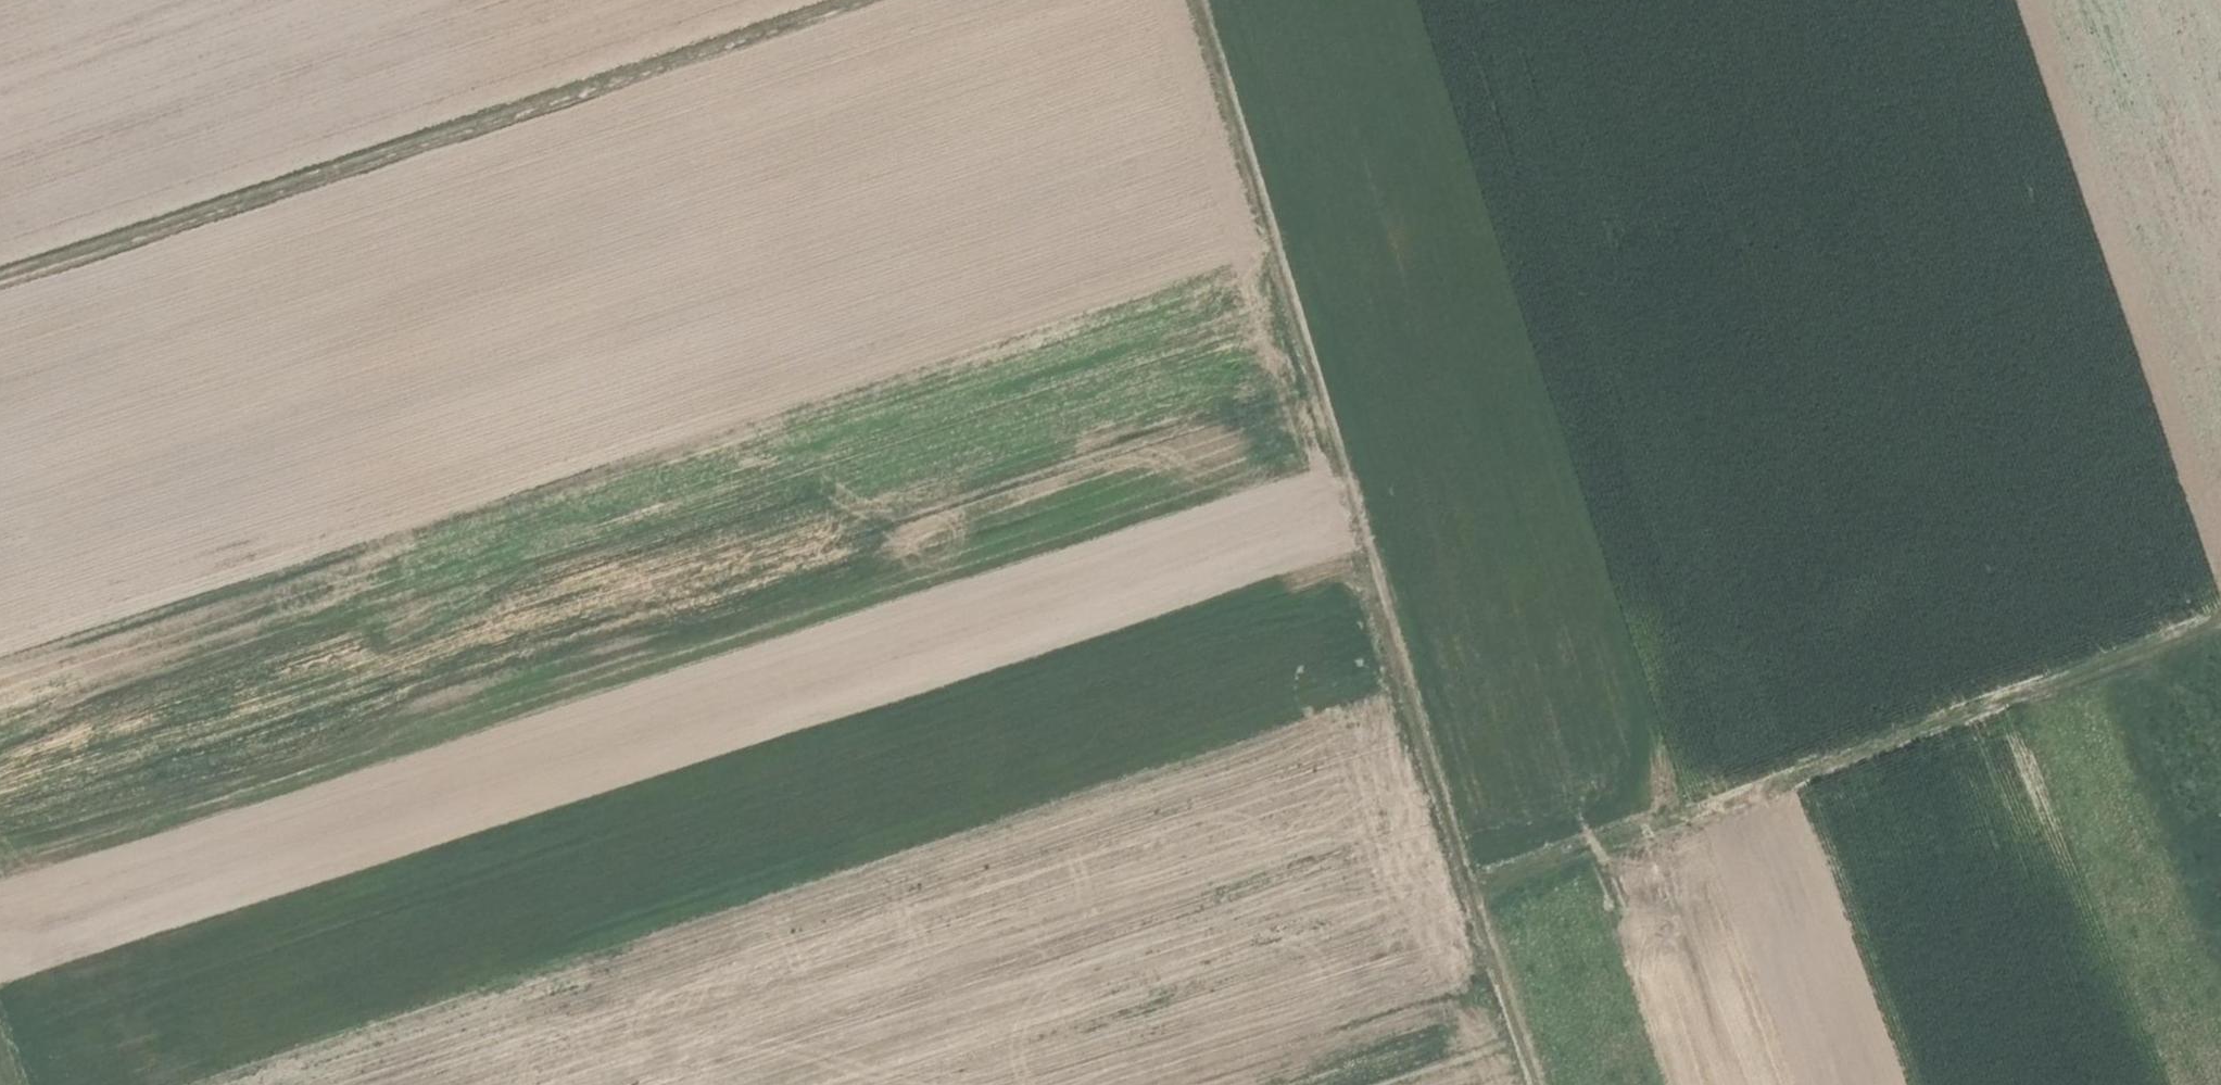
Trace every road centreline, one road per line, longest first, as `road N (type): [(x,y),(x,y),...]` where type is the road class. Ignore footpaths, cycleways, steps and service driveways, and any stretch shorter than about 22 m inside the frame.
road 1 (track): [(1185,0),(1539,1084)]
road 2 (track): [(0,284),(873,0)]
road 3 (track): [(1480,905),(2220,608)]

